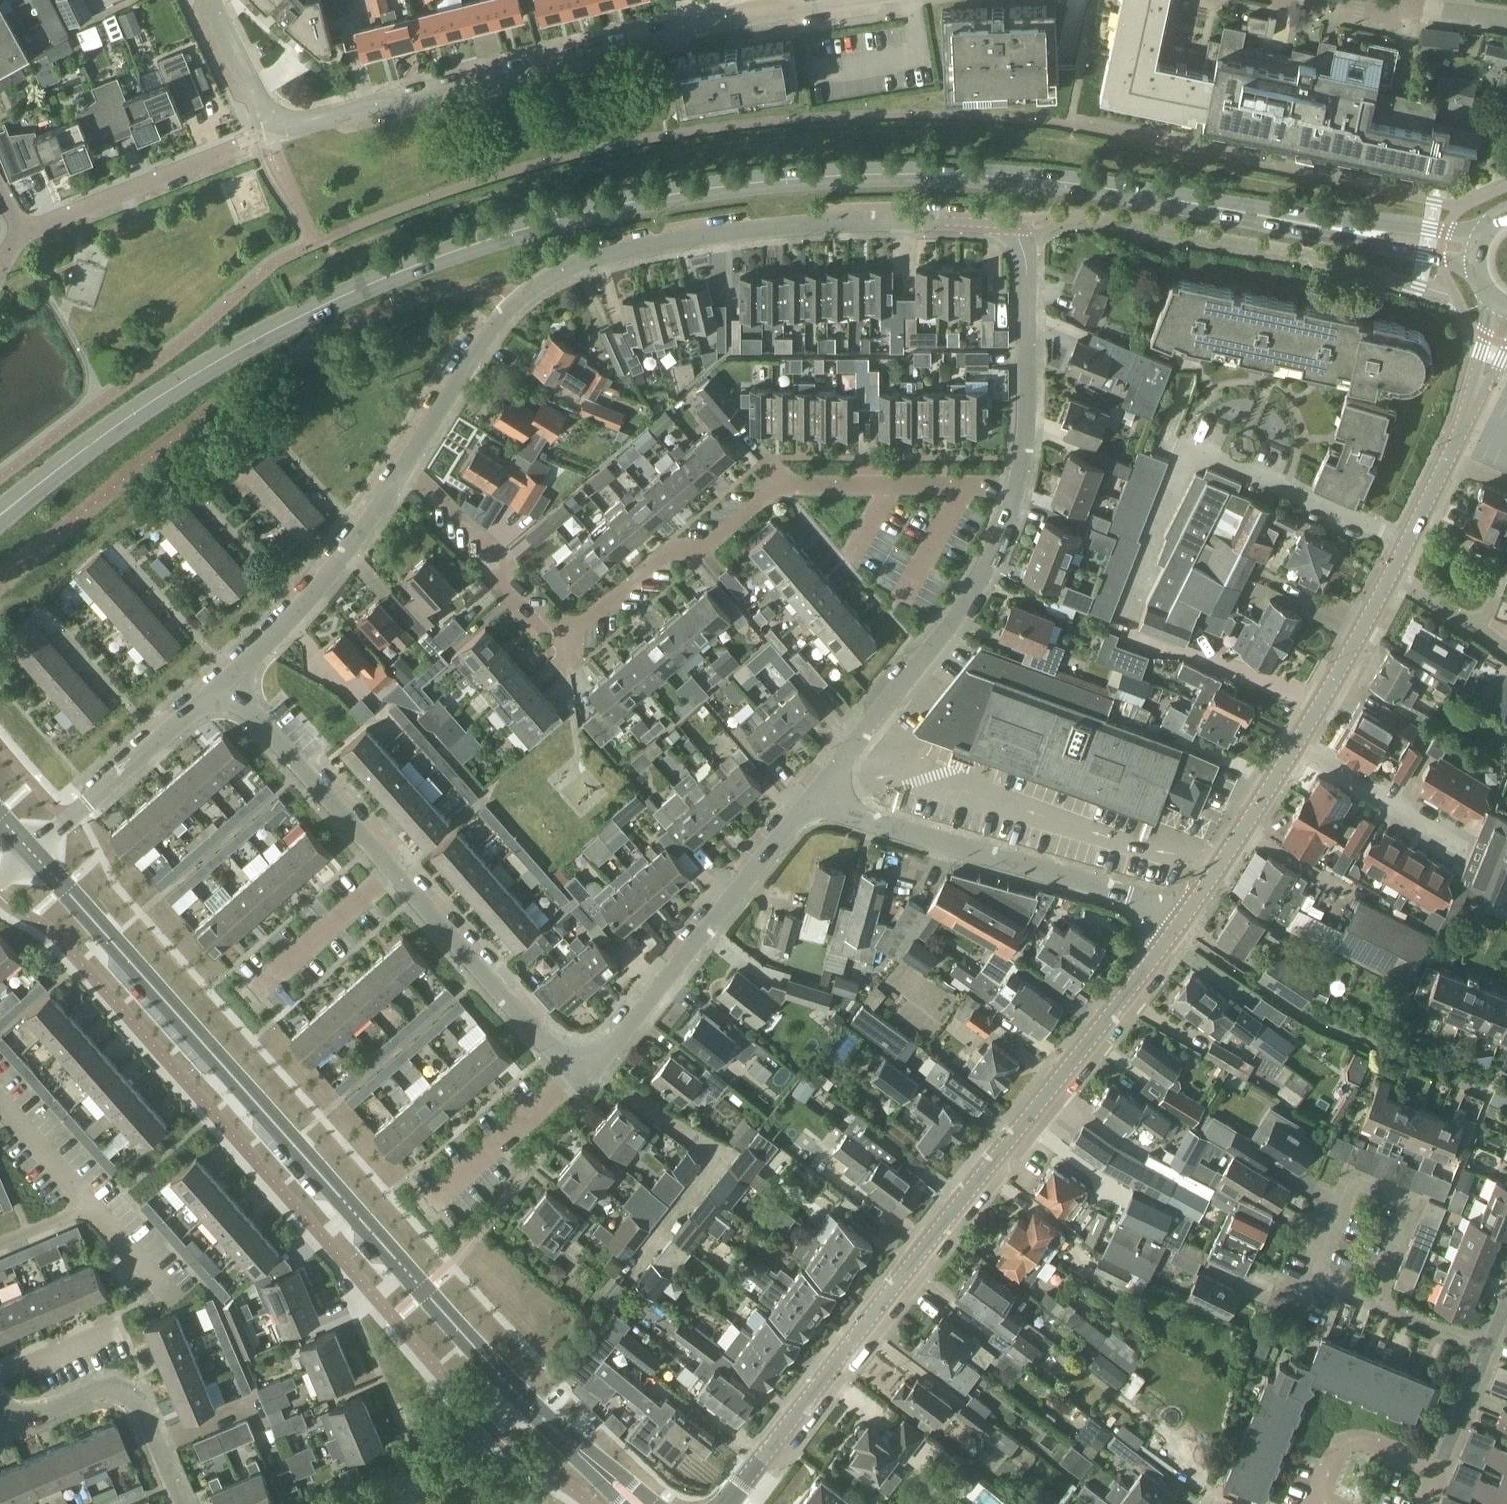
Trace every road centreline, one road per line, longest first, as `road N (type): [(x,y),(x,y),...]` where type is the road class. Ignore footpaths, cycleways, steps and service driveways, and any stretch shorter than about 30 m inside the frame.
road 1 (secondary): [(0,516),(129,417),(214,364),(331,301),(439,256),(547,221),(750,182),(888,173),(1034,180)]
road 2 (tertiary): [(518,1396),(32,851)]
road 3 (residential): [(1015,491),(780,487),(713,538),(665,552),(567,627),(532,618),(499,579),(480,536),(403,468)]
road 4 (residential): [(728,1503),(1177,930)]
road 5 (residential): [(403,468),(496,325),(563,271),(731,231),(903,220),(1028,224)]
road 6 (secondary): [(1478,250),(1034,180)]
road 7 (residential): [(267,133),(697,23)]
road 8 (residential): [(1131,607),(1188,453),(1202,450),(1410,540)]
road 9 (residential): [(1177,930),(1140,899),(885,828),(820,790)]
road 10 (residential): [(820,790),(592,1074),(579,1070)]
road 11 (residential): [(820,790),(959,616),(996,553),(1015,491)]
road 12 (residential): [(227,686),(325,581),(403,468)]
road 13 (residential): [(579,1070),(393,872)]
road 14 (residential): [(1015,491),(1029,412),(1028,224)]
road 15 (residential): [(32,851),(227,686)]
road 16 (residential): [(181,1503),(124,1391),(34,1415),(0,1405)]
road 17 (residential): [(393,872),(227,686)]
road 18 (residential): [(1410,540),(1506,315)]
road 19 (residential): [(19,236),(245,143)]
road 20 (residential): [(1376,1302),(1323,1278),(1317,1266),(1350,1185),(1363,1179),(1404,1195),(1412,1209)]
road 21 (residential): [(1177,930),(1297,746)]
road 22 (residential): [(432,1202),(579,1070)]
road 23 (residential): [(1297,746),(1391,575)]
road 24 (residential): [(1460,848),(1297,746)]
road 25 (residential): [(393,872),(251,995)]
road 26 (residential): [(1317,1503),(1339,1449),(1354,1441),(1437,1471)]
road 27 (tertiary): [(640,1503),(518,1396)]
road 28 (residential): [(410,1503),(518,1396)]
road 29 (residential): [(267,133),(208,0)]
road 30 (residential): [(697,23),(827,0)]
road 31 (residential): [(1486,1354),(1437,1471)]
road 32 (residential): [(1486,1354),(1376,1302)]

